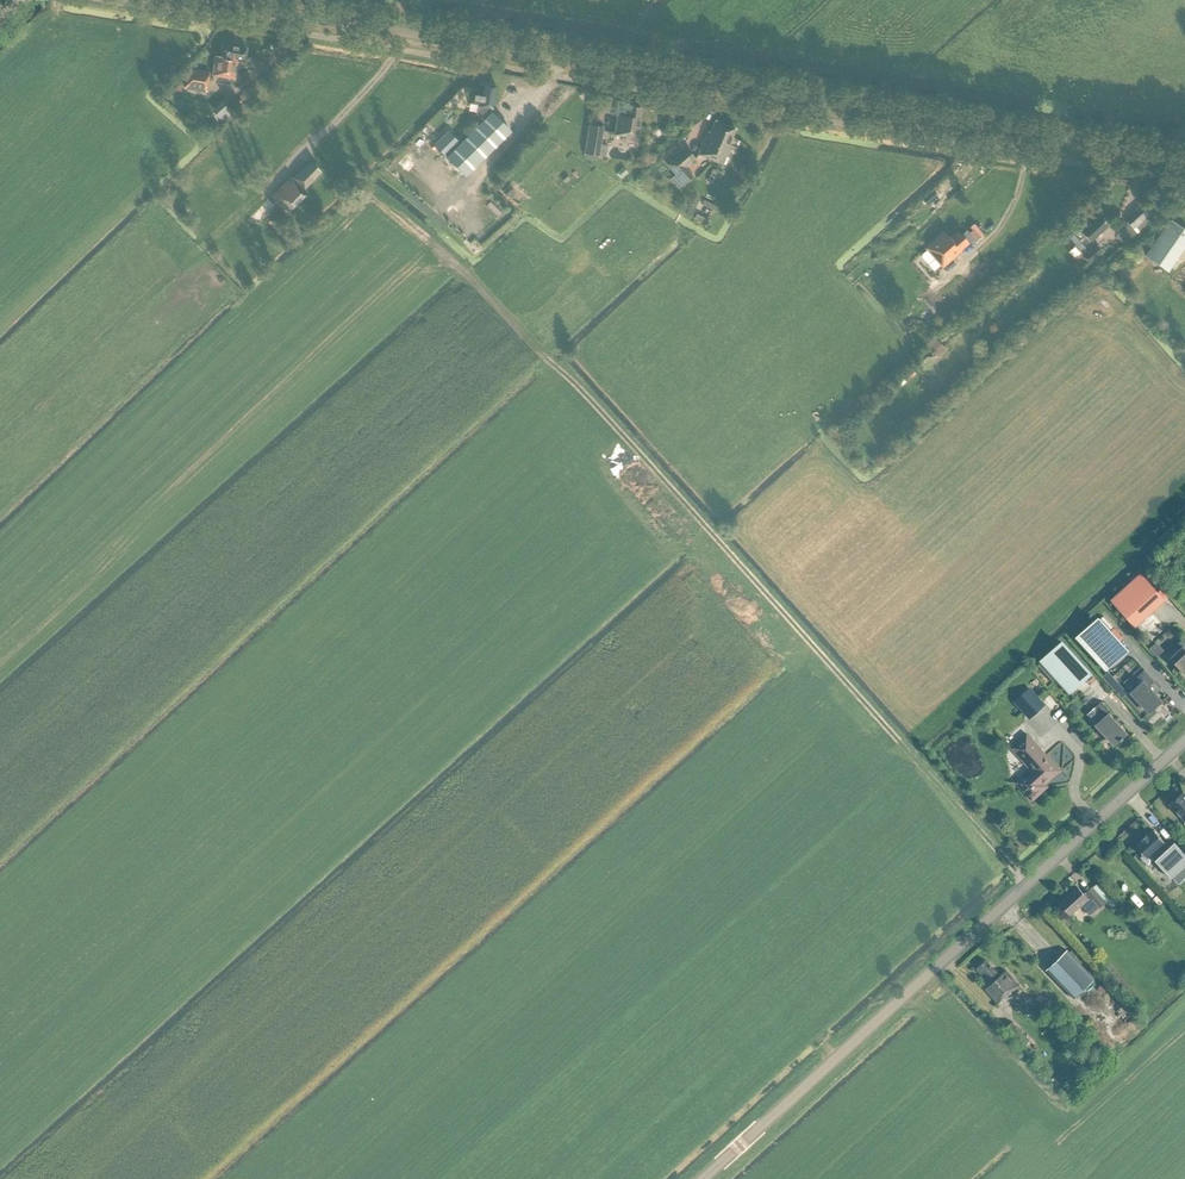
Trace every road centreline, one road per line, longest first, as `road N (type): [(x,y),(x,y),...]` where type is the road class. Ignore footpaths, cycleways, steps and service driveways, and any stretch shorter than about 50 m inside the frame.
road 1 (secondary): [(1184,163),(217,0)]
road 2 (tertiary): [(702,1178),(1184,741)]
road 3 (track): [(405,31),(382,69),(278,176)]
road 4 (track): [(1027,136),(1012,205),(973,251)]

